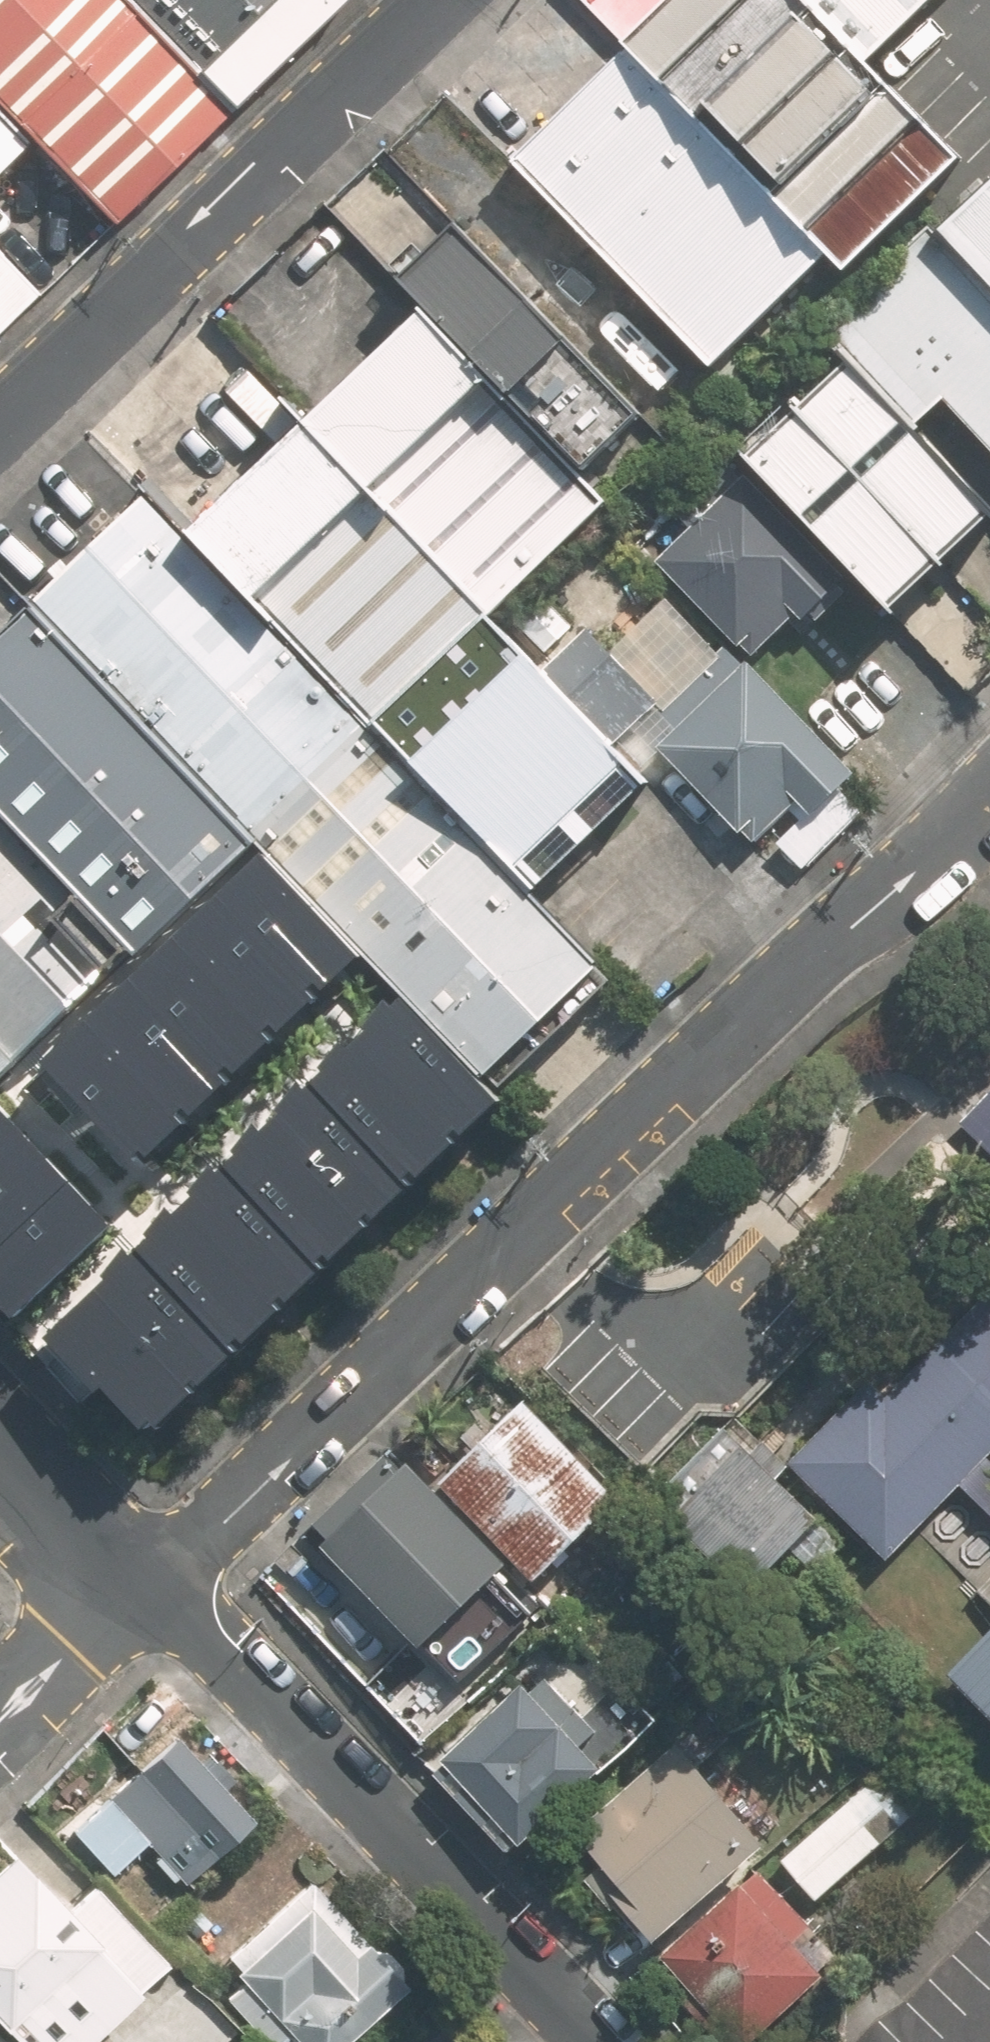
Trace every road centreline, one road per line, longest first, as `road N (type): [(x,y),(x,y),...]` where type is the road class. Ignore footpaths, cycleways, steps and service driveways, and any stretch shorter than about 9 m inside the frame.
road 1 (residential): [(145,1592),(808,961),(989,799)]
road 2 (residential): [(603,2041),(205,1622),(145,1592)]
road 3 (residential): [(429,0),(0,412)]
road 4 (residential): [(145,1592),(0,1455)]
road 5 (residential): [(0,1708),(85,1625),(145,1592)]

